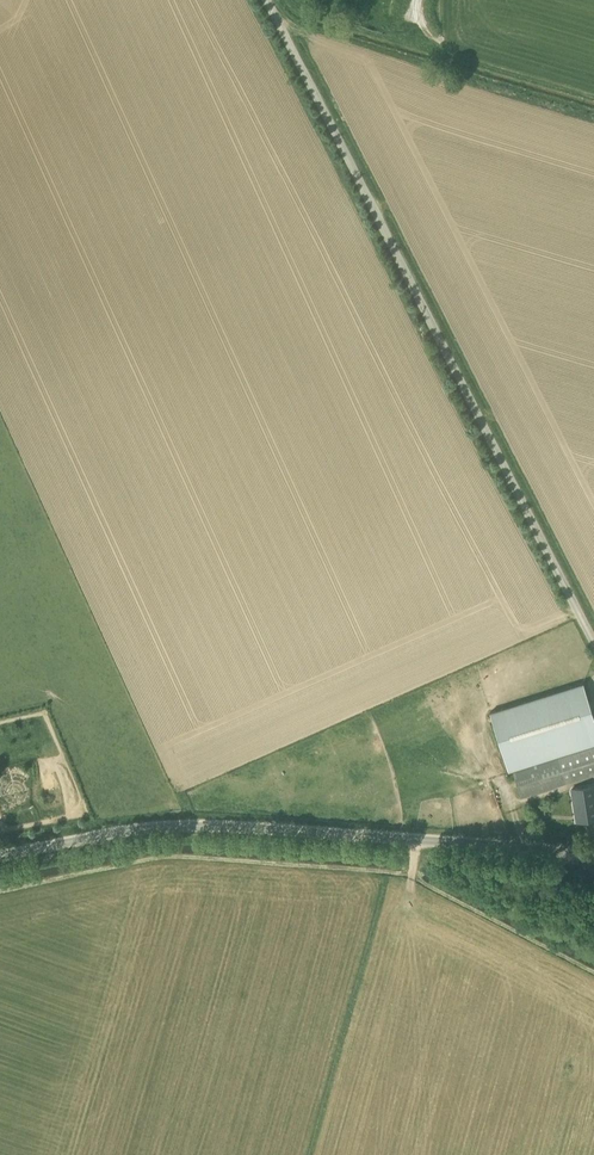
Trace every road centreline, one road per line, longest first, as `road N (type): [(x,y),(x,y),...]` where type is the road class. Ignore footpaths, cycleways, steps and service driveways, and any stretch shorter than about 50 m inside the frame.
road 1 (unclassified): [(593,643),(265,0)]
road 2 (unclassified): [(593,861),(536,850),(197,828),(0,860)]

